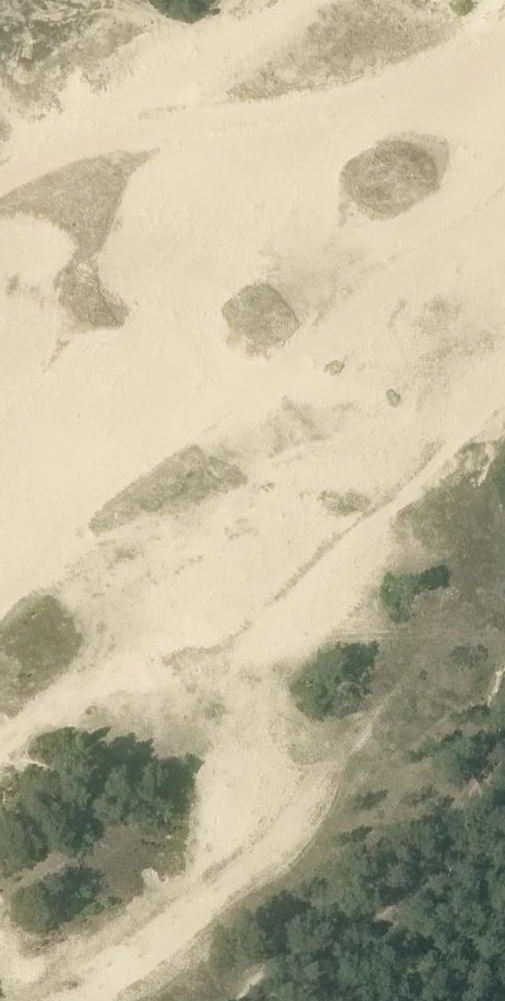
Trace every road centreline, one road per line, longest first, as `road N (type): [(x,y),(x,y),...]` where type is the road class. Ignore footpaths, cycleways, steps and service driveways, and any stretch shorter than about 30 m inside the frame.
road 1 (track): [(504,150),(0,588)]

